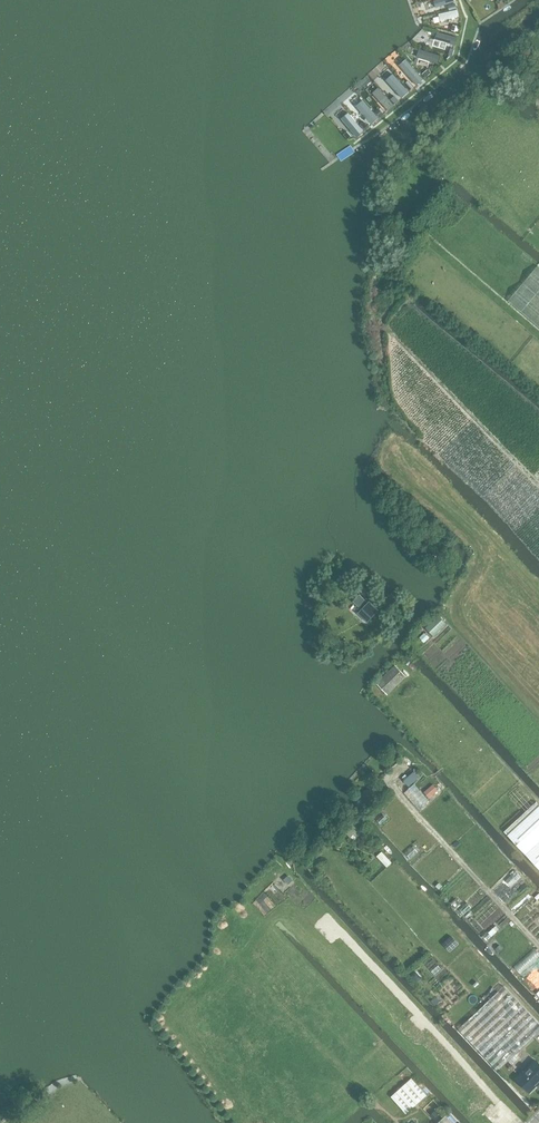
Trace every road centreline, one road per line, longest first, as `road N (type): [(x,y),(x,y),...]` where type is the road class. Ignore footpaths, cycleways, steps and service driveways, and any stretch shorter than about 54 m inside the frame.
road 1 (track): [(538,484),(388,329)]

